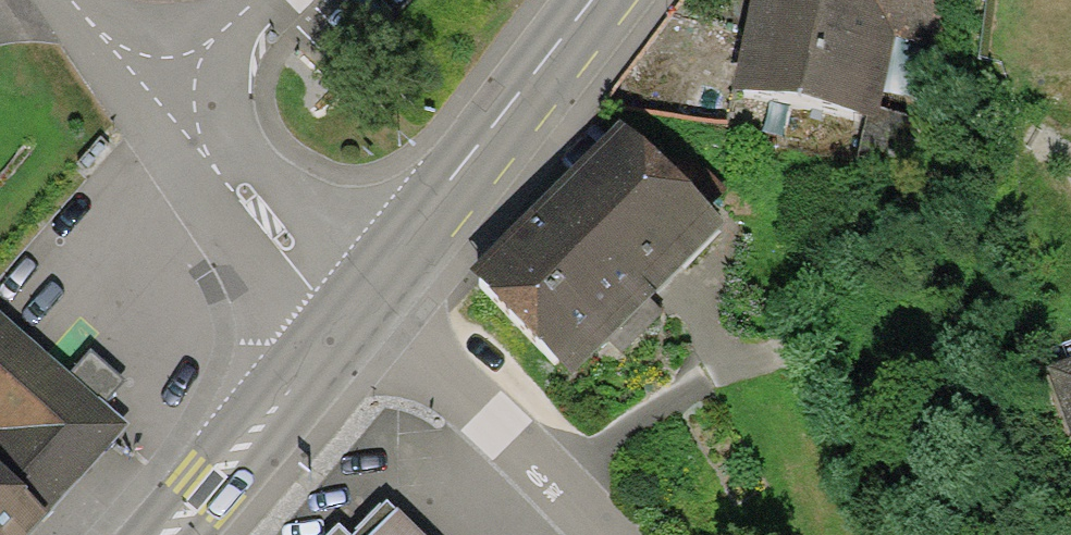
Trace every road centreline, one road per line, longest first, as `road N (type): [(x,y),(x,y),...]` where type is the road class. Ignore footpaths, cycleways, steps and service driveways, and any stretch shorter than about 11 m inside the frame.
road 1 (tertiary): [(341,312),(586,0)]
road 2 (residential): [(601,534),(405,351),(341,312)]
road 3 (tertiary): [(164,534),(341,312)]
road 4 (residential): [(341,312),(156,104)]
road 5 (residential): [(156,104),(260,0)]
road 6 (residential): [(156,104),(77,0)]

